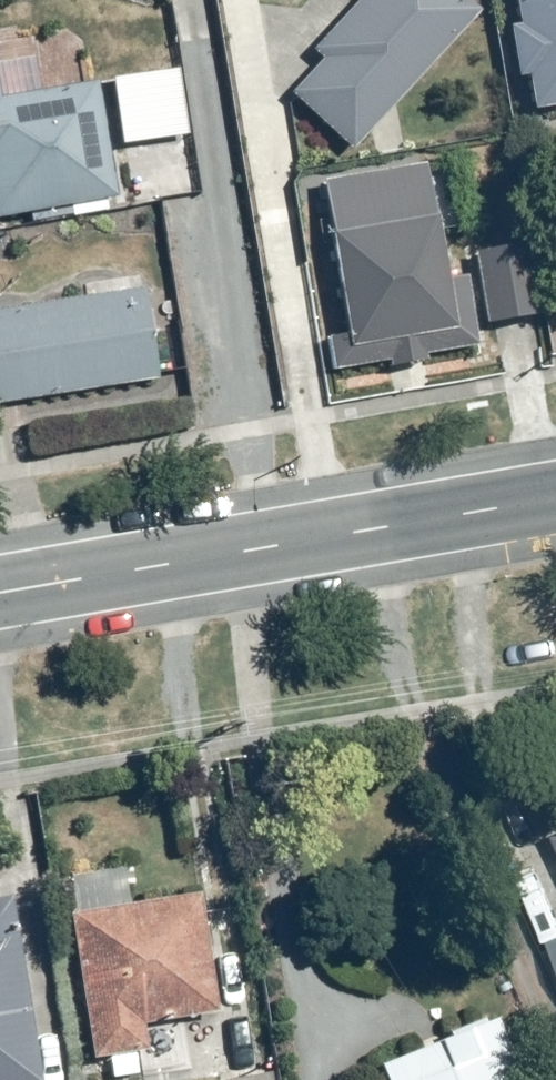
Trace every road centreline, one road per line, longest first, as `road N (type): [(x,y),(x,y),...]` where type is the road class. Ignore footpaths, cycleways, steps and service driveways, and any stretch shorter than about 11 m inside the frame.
road 1 (secondary): [(0,594),(555,498)]

